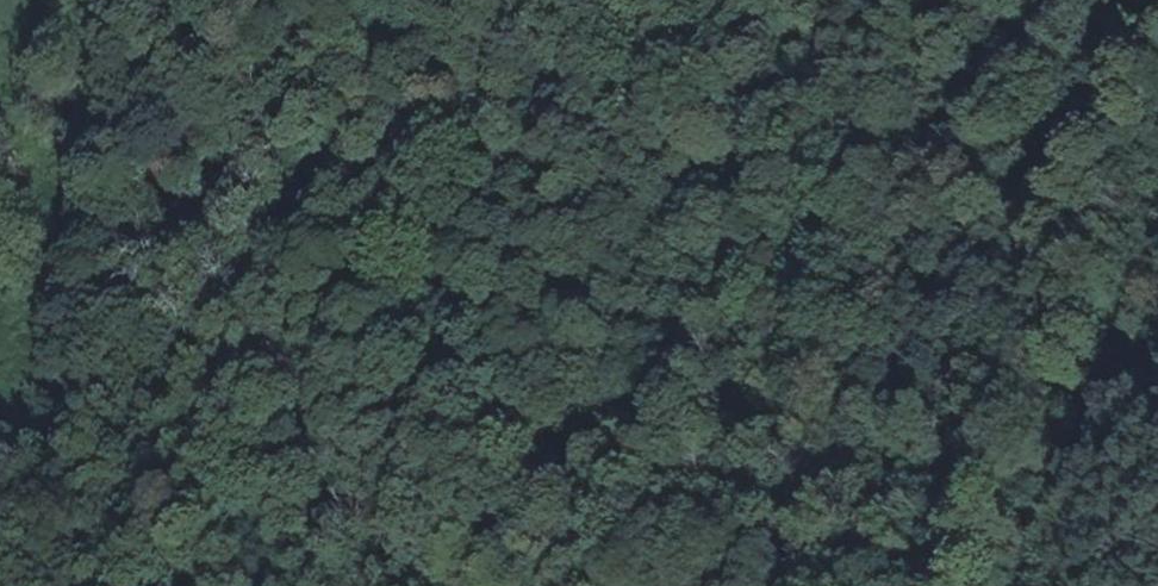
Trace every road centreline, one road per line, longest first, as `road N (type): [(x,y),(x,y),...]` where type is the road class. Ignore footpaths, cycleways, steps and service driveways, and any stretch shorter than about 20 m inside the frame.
road 1 (track): [(1043,585),(1049,486),(1157,224)]

